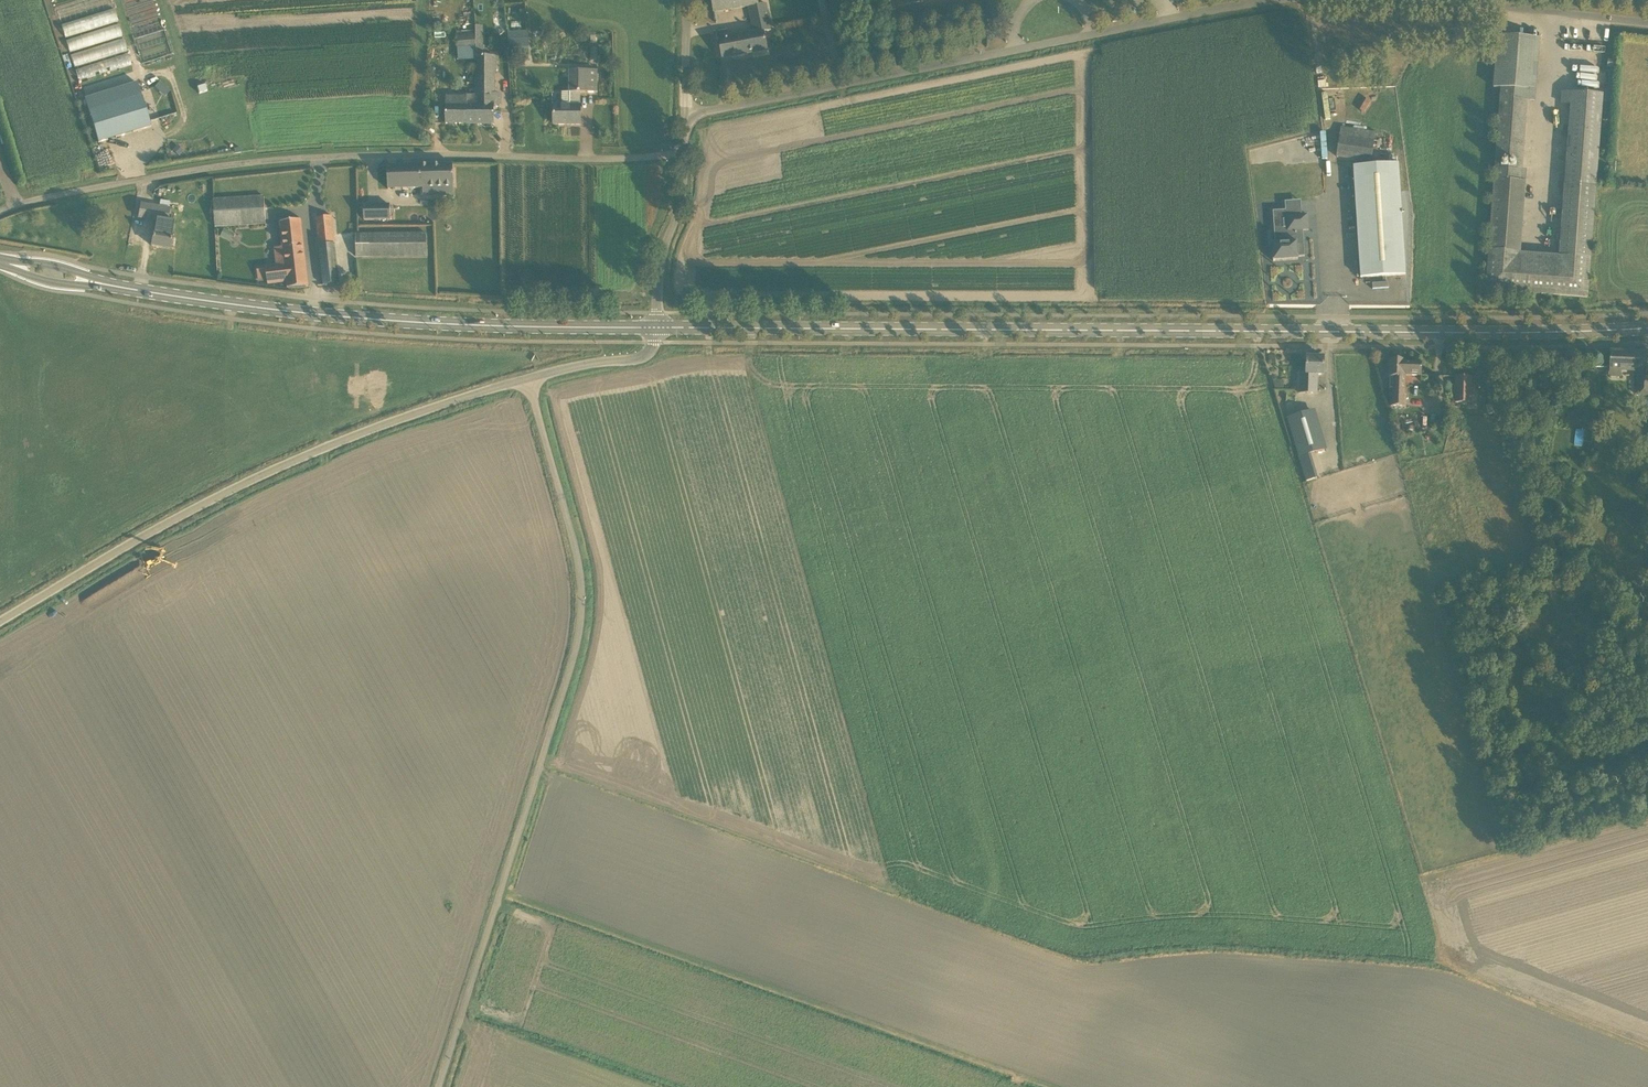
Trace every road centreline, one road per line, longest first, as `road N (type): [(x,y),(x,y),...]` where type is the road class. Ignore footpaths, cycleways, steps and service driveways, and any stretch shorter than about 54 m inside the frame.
road 1 (secondary): [(655,327),(1647,327)]
road 2 (unclassified): [(435,1086),(582,633),(579,566),(528,378)]
road 3 (unclassified): [(0,213),(166,175),(315,157),(683,155)]
road 4 (unclassified): [(686,111),(1276,0)]
road 5 (unclassified): [(0,621),(291,462),(528,378)]
road 6 (secondary): [(655,327),(385,321),(97,282)]
road 7 (unclassified): [(1439,0),(1647,22)]
road 8 (unclassified): [(655,327),(657,275),(682,196),(683,155)]
road 9 (unclassified): [(528,378),(638,360),(650,353),(655,327)]

